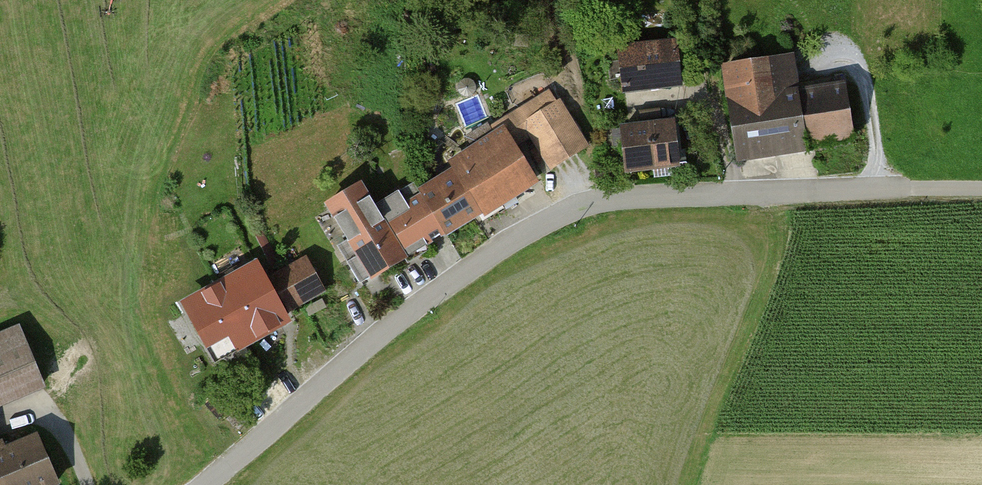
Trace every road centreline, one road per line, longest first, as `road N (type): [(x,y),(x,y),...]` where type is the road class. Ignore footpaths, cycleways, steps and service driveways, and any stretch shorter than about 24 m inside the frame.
road 1 (residential): [(877,191),(628,199),(576,209),(505,244),(401,320),(210,484)]

